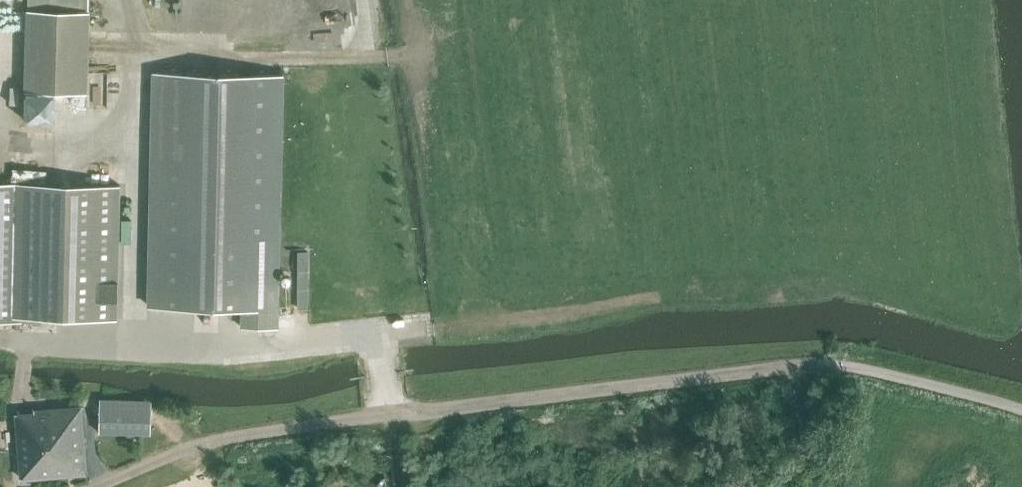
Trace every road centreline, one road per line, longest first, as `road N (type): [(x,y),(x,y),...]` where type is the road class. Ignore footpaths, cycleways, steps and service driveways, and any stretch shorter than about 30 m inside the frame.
road 1 (track): [(882,372),(812,362),(384,411),(222,440),(95,486)]
road 2 (track): [(365,0),(362,54),(137,61),(136,350)]
road 3 (track): [(0,340),(136,350),(329,337),(375,342)]
road 4 (track): [(375,342),(681,292)]
road 5 (track): [(26,344),(23,381),(8,414),(13,486)]
road 6 (unclassified): [(1021,410),(882,372)]
road 7 (track): [(0,140),(135,140)]

